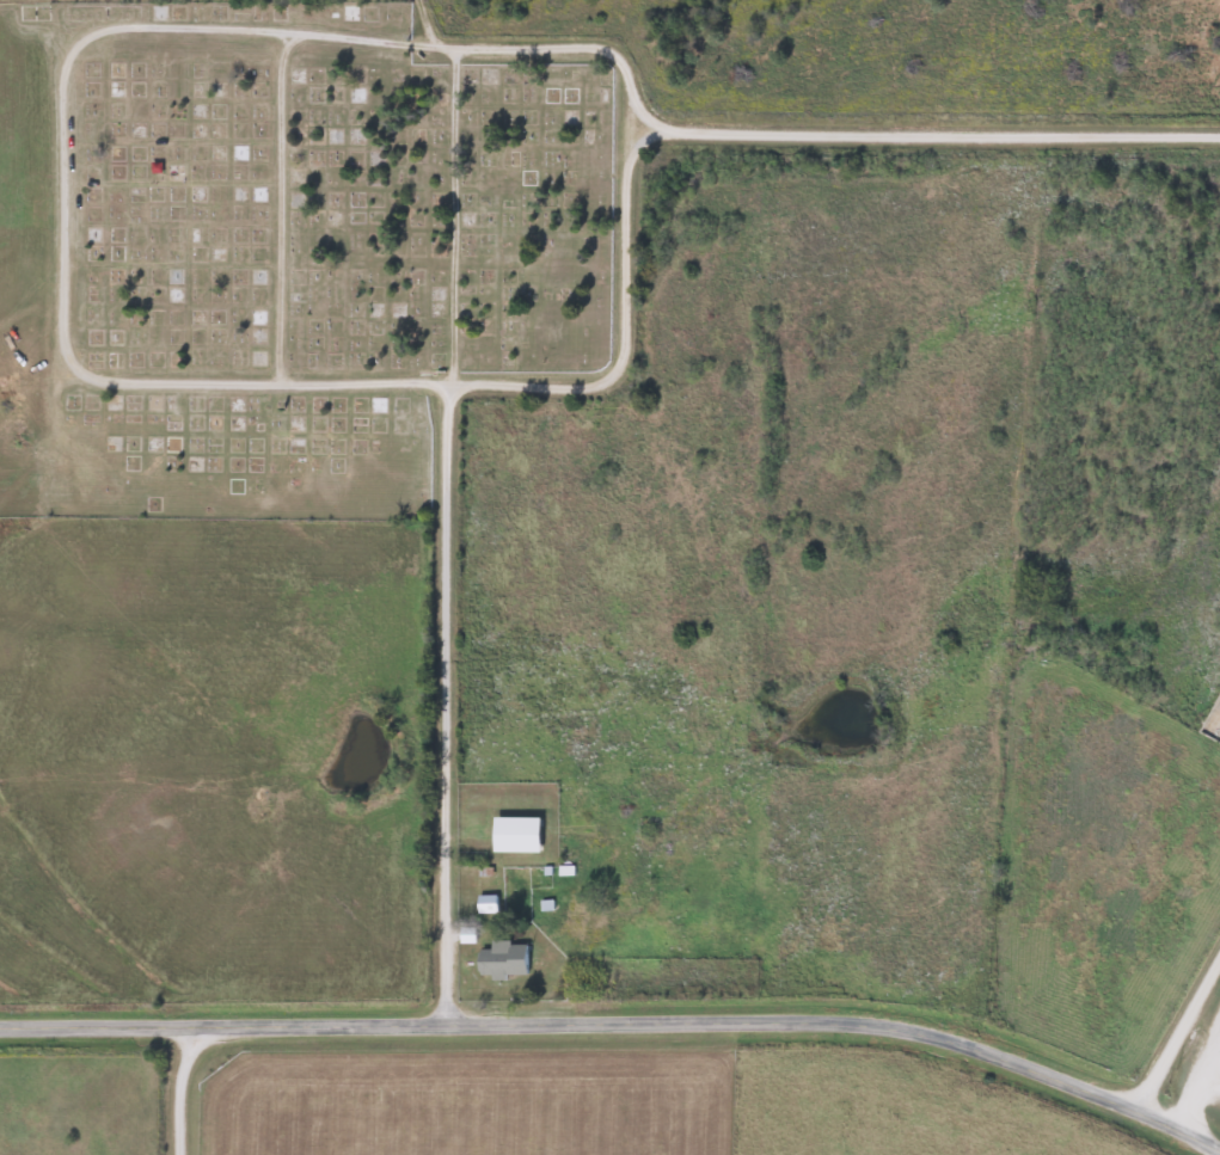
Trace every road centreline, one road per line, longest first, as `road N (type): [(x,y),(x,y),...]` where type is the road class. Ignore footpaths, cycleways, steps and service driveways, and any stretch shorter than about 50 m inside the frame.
road 1 (residential): [(439,48),(121,26),(70,49),(63,340),(75,371),(99,386),(595,386),(614,377),(626,357),(636,128),(627,62),(613,51),(439,48)]
road 2 (secondary): [(0,1031),(856,1022),(956,1043),(1133,1105),(1219,1151)]
road 3 (residential): [(450,1024),(454,385)]
road 4 (residential): [(1219,137),(636,128)]
road 5 (residential): [(288,36),(269,382)]
road 6 (residential): [(454,385),(439,48)]
road 7 (residential): [(1133,1105),(1219,955)]

